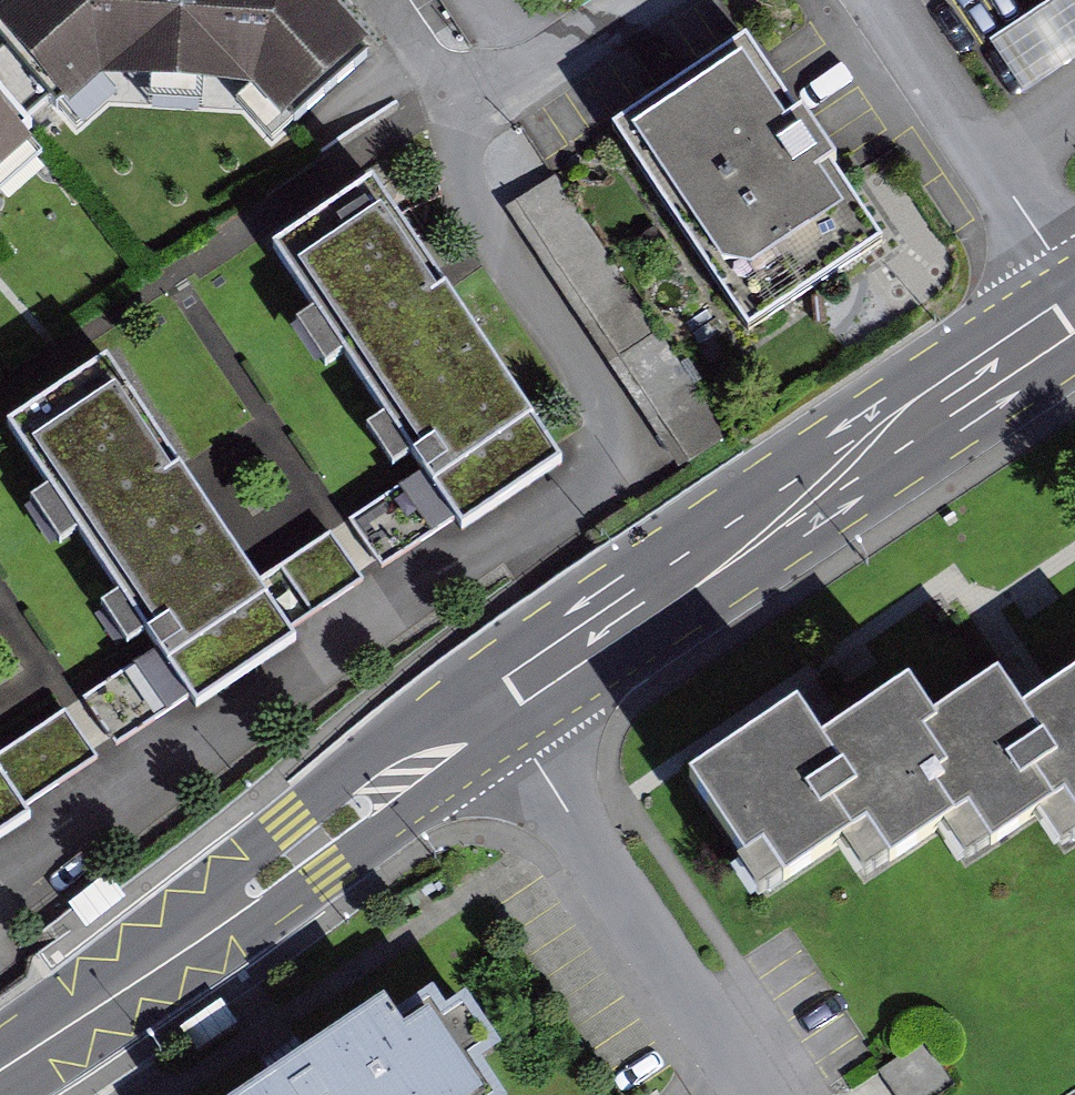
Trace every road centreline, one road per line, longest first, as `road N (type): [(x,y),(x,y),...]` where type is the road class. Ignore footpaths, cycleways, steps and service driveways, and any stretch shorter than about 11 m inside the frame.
road 1 (residential): [(0,876),(626,437),(456,181),(475,95)]
road 2 (secondary): [(497,713),(1074,325)]
road 3 (secondary): [(0,1069),(497,713)]
road 4 (residential): [(497,713),(760,1094)]
road 5 (residential): [(886,0),(1074,294)]
road 6 (residential): [(475,95),(638,0)]

